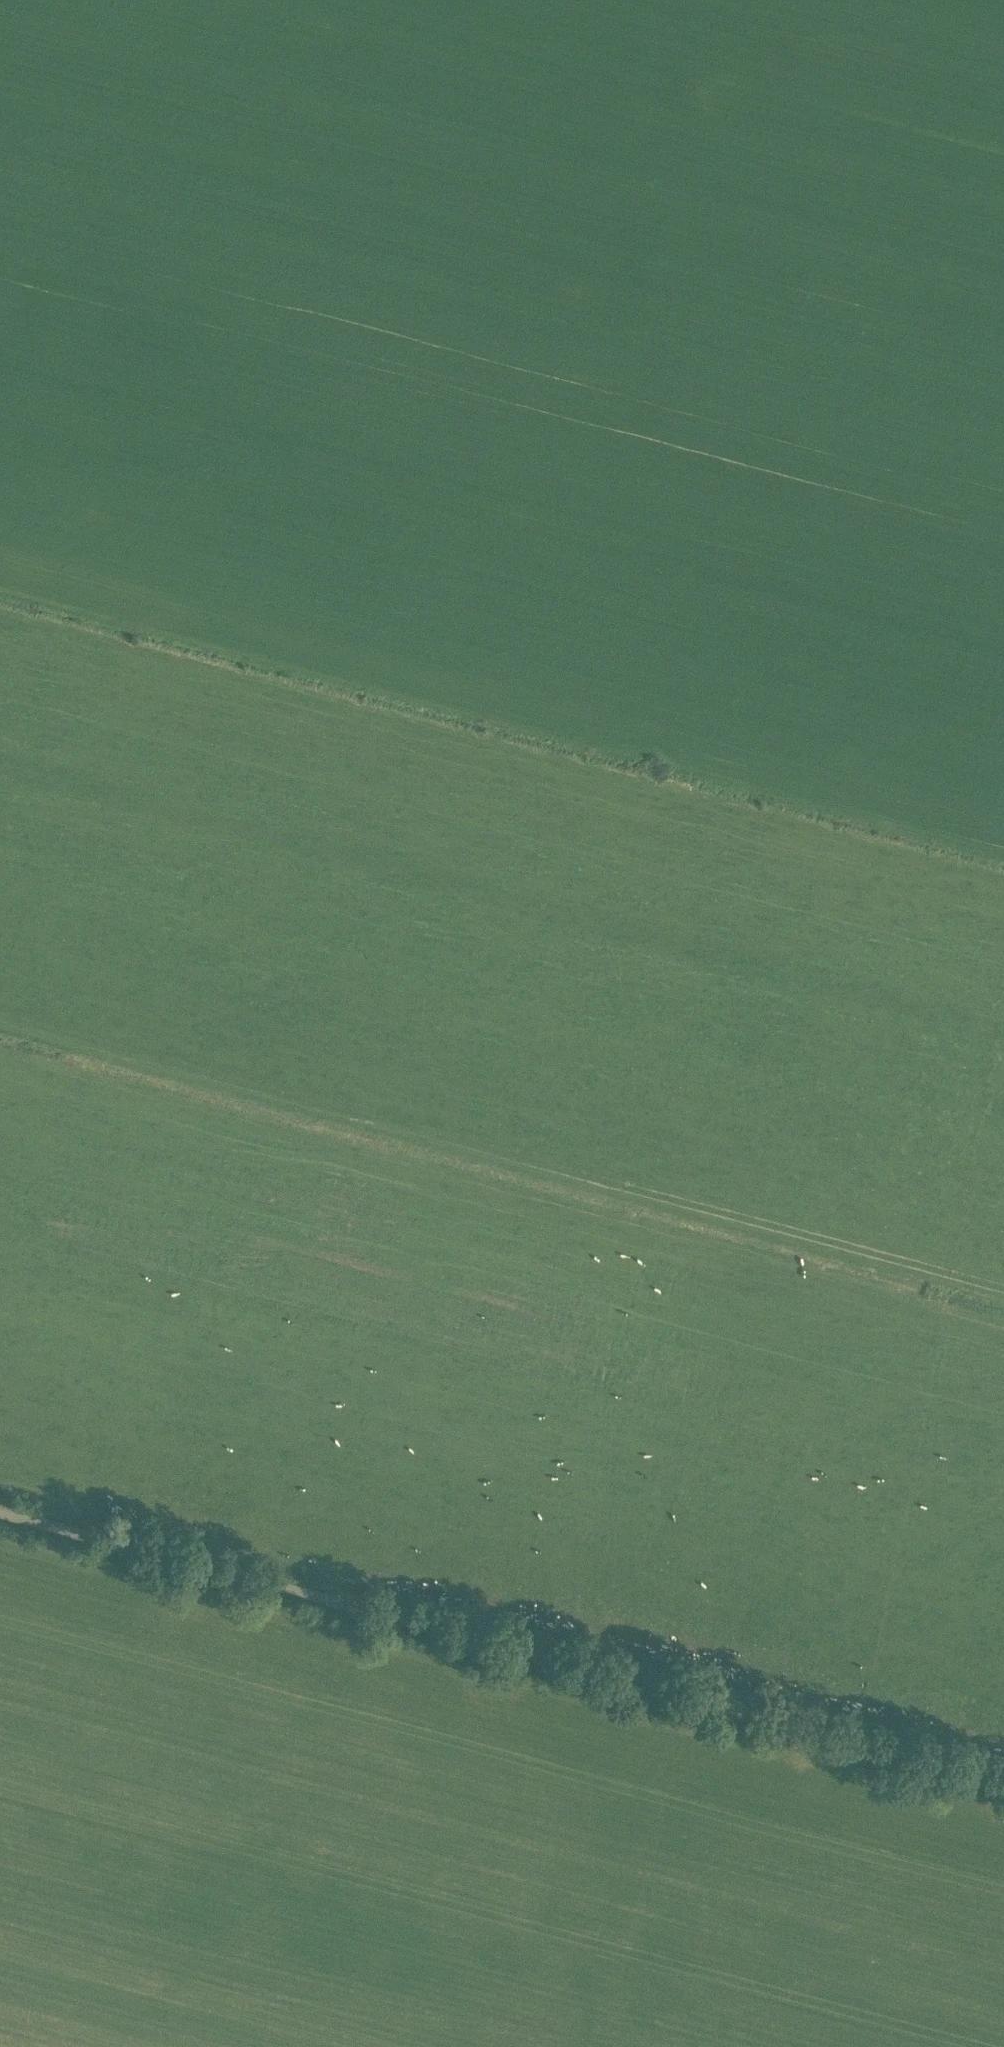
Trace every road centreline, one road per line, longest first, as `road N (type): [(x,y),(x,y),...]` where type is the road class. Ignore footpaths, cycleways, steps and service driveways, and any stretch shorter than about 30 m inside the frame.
road 1 (unclassified): [(1003,1777),(0,1508)]

